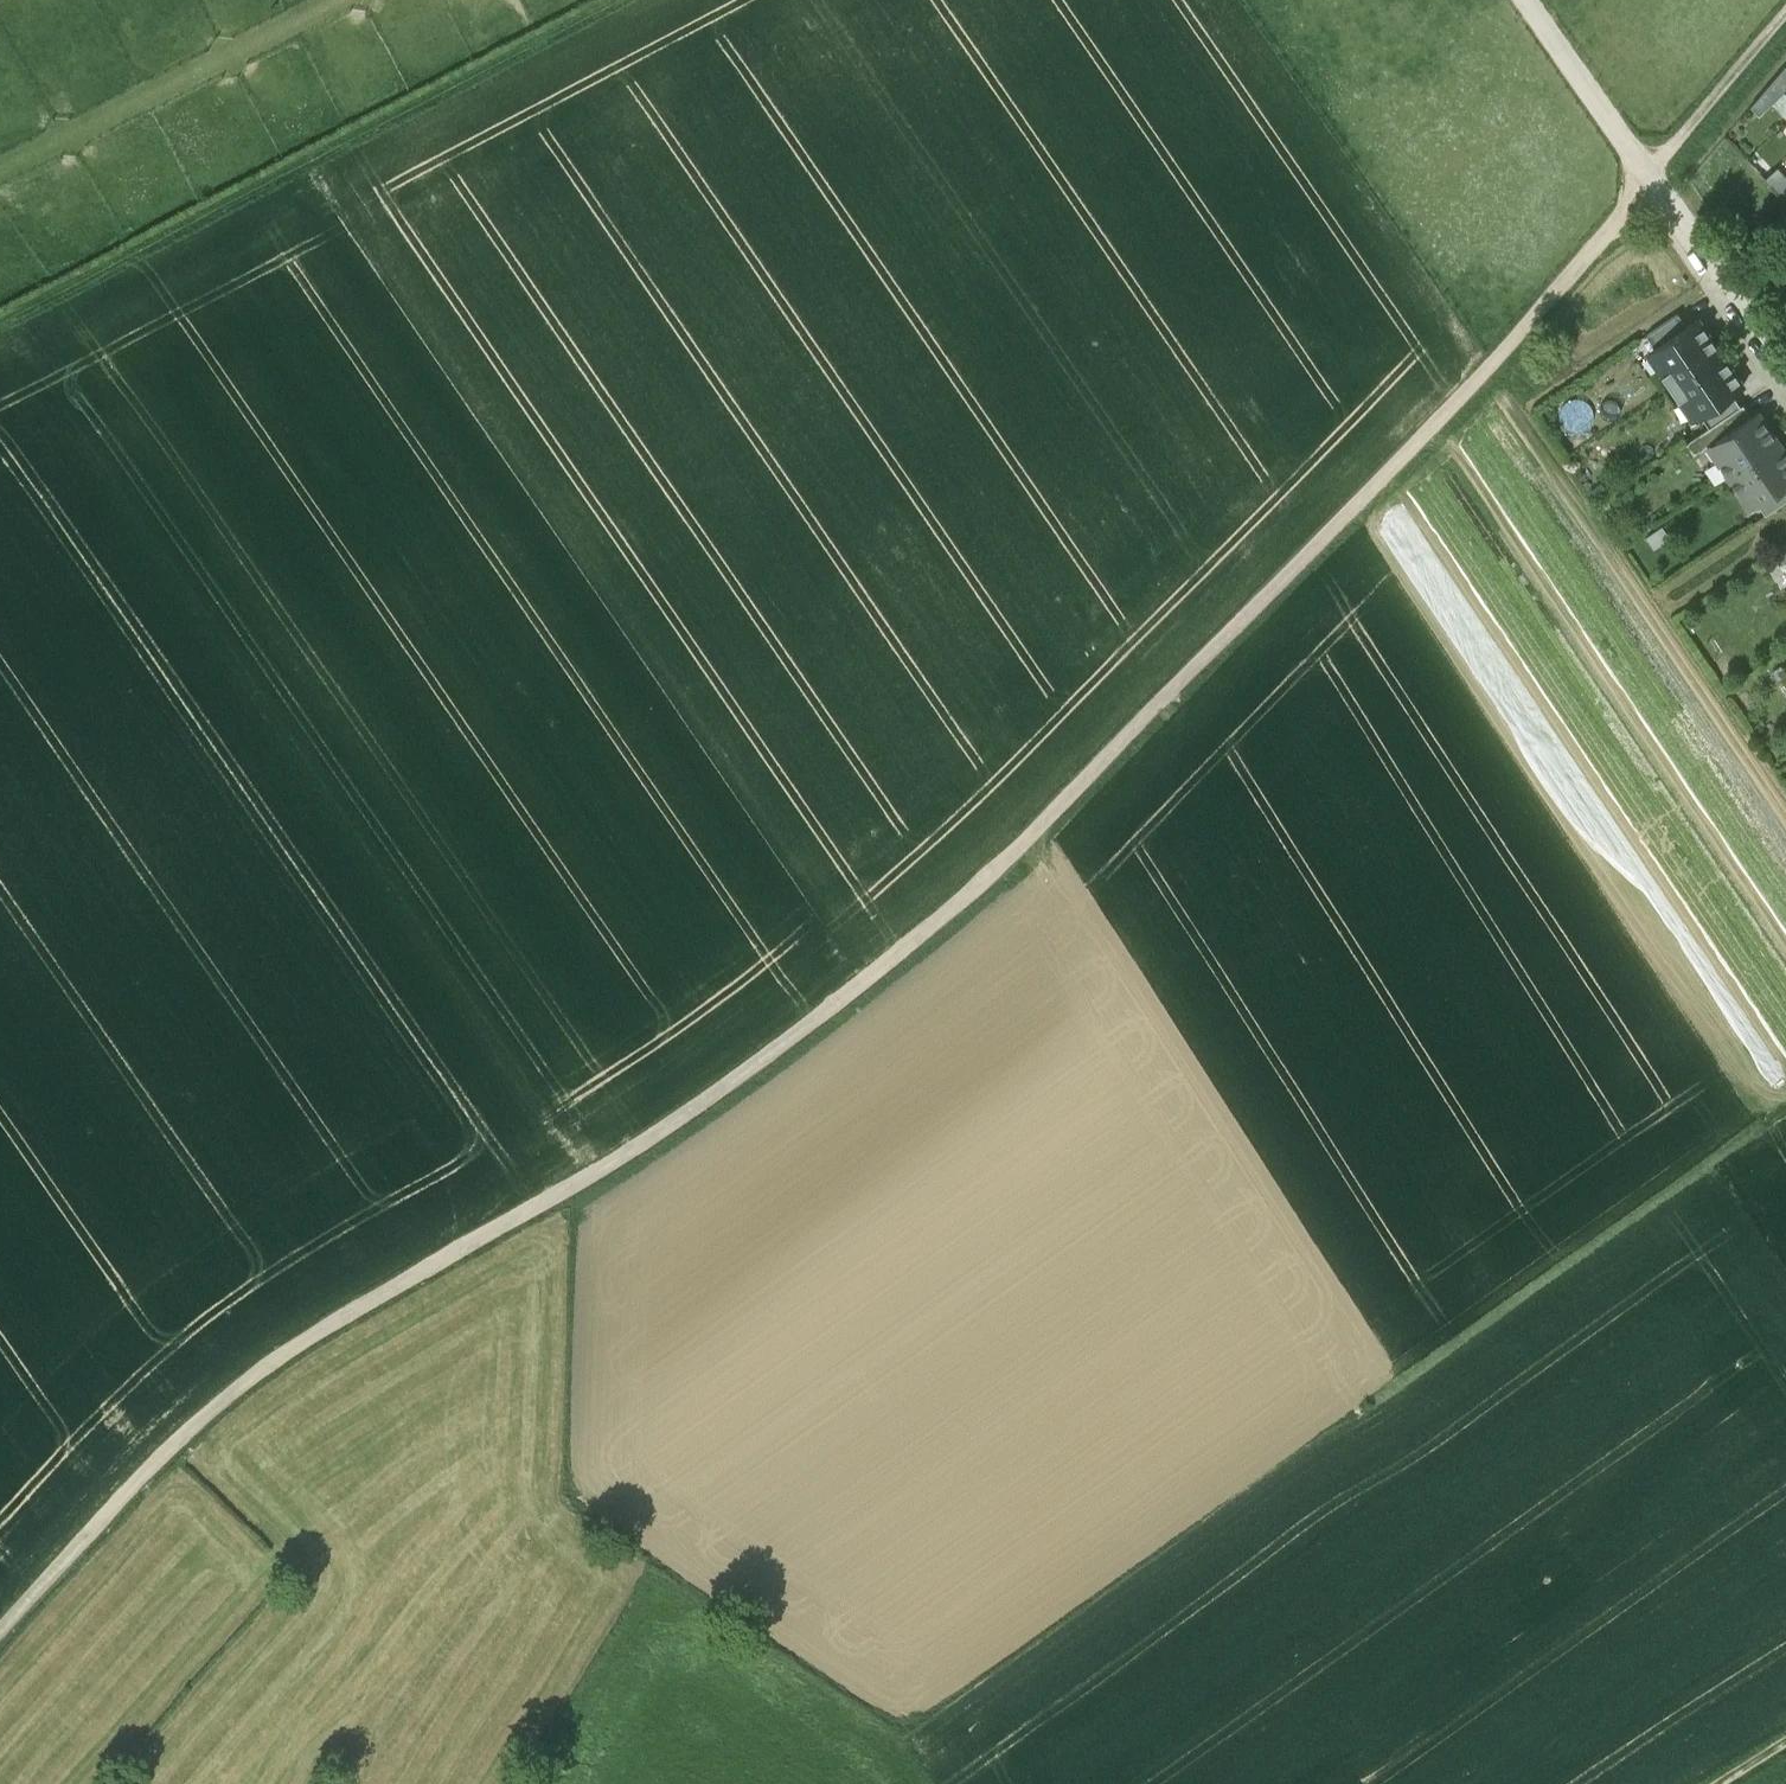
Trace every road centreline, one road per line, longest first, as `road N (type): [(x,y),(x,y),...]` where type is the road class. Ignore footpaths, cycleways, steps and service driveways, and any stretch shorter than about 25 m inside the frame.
road 1 (track): [(0,1649),(165,1467),(321,1340),(744,1087),(945,923),(1450,421),(1785,19)]
road 2 (track): [(629,0),(0,328)]
road 3 (residential): [(1785,379),(1649,180)]

